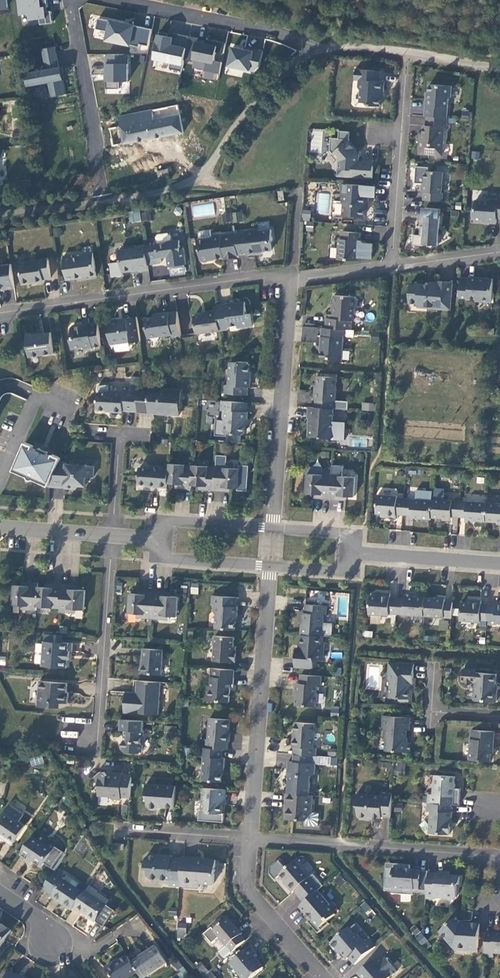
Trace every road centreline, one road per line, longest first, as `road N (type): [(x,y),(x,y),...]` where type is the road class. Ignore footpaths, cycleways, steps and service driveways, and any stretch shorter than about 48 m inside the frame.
road 1 (residential): [(290,275),(0,313)]
road 2 (residential): [(250,838),(270,567)]
road 3 (residential): [(317,53),(246,109),(196,177),(103,201)]
road 4 (residential): [(290,275),(273,528)]
road 5 (residential): [(250,838),(499,856)]
road 6 (residential): [(109,0),(283,37),(317,53)]
road 7 (residential): [(85,735),(98,727),(112,536)]
road 8 (residential): [(103,201),(74,0)]
road 9 (residential): [(394,265),(408,68)]
road 10 (residential): [(499,69),(330,45),(317,53)]
road 11 (residential): [(250,838),(248,890),(324,977)]
road 12 (residential): [(355,553),(499,563)]
road 13 (residential): [(121,830),(250,838)]
road 14 (residential): [(273,528),(175,521),(154,540)]
road 15 (residential): [(154,540),(171,559),(270,567)]

